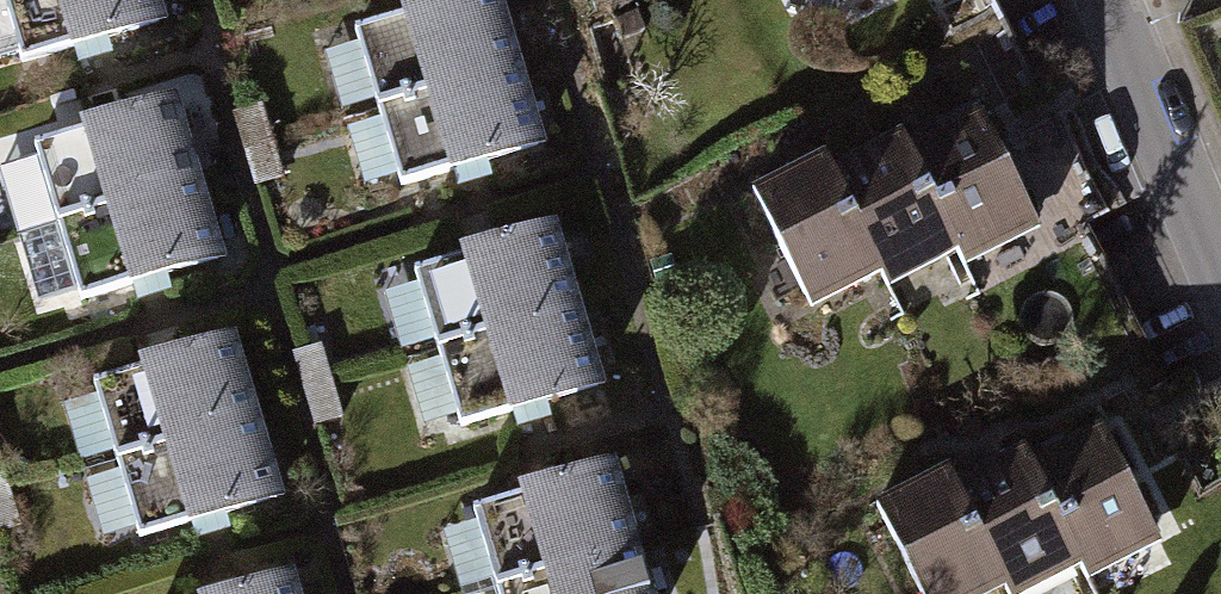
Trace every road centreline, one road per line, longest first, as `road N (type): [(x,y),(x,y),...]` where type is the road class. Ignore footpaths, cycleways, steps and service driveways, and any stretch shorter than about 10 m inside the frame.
road 1 (residential): [(1108,0),(1220,264)]

